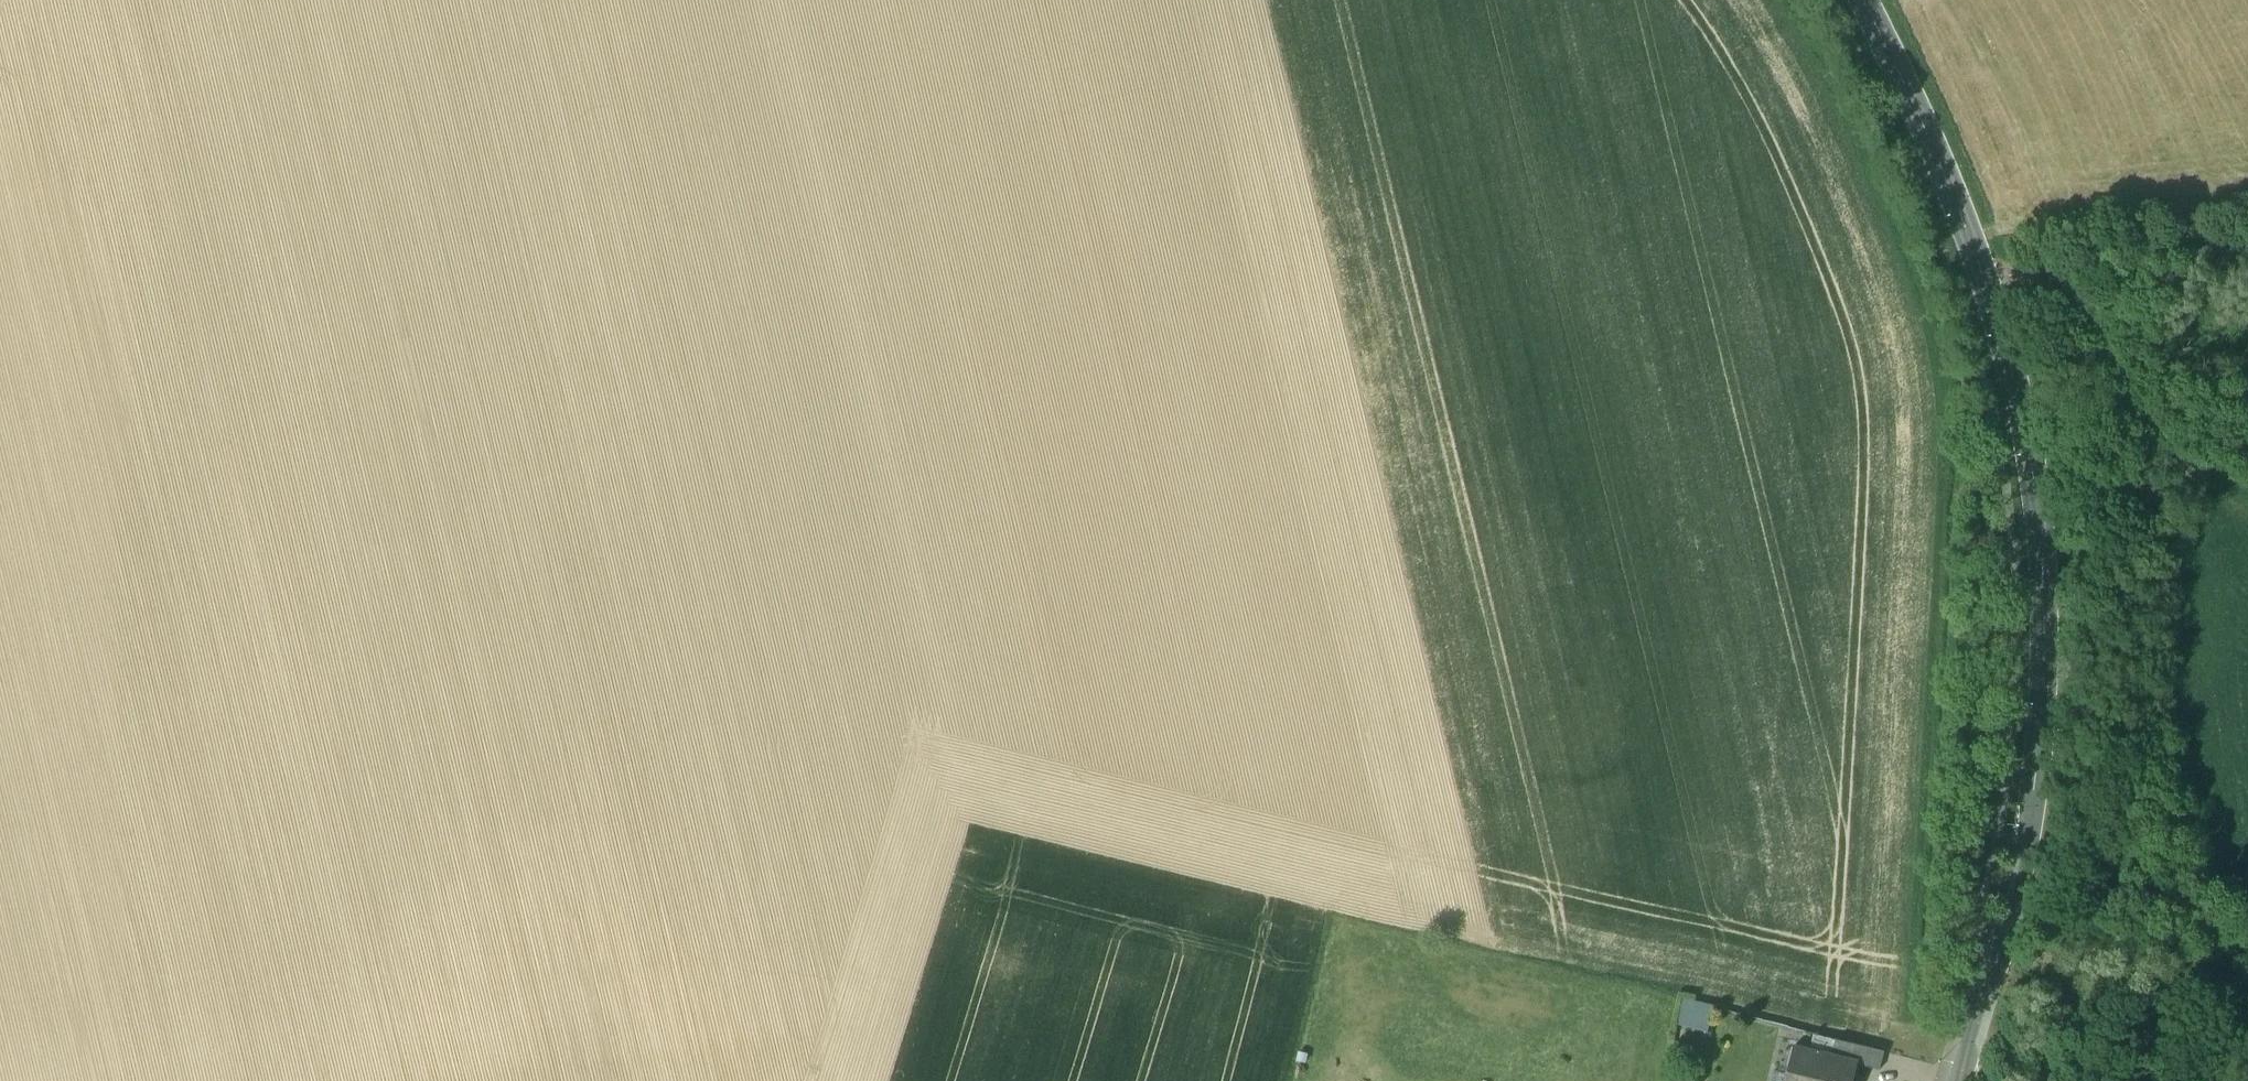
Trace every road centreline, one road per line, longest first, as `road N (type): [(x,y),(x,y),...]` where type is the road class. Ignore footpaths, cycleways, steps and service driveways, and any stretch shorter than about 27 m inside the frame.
road 1 (tertiary): [(1959,1080),(1958,1061),(1996,947),(2017,920),(2045,669),(2041,564),(1990,290),(1863,0)]
road 2 (track): [(1990,290),(2032,287),(2073,302),(2217,532)]
road 3 (track): [(1892,265),(1838,123),(1771,0)]

